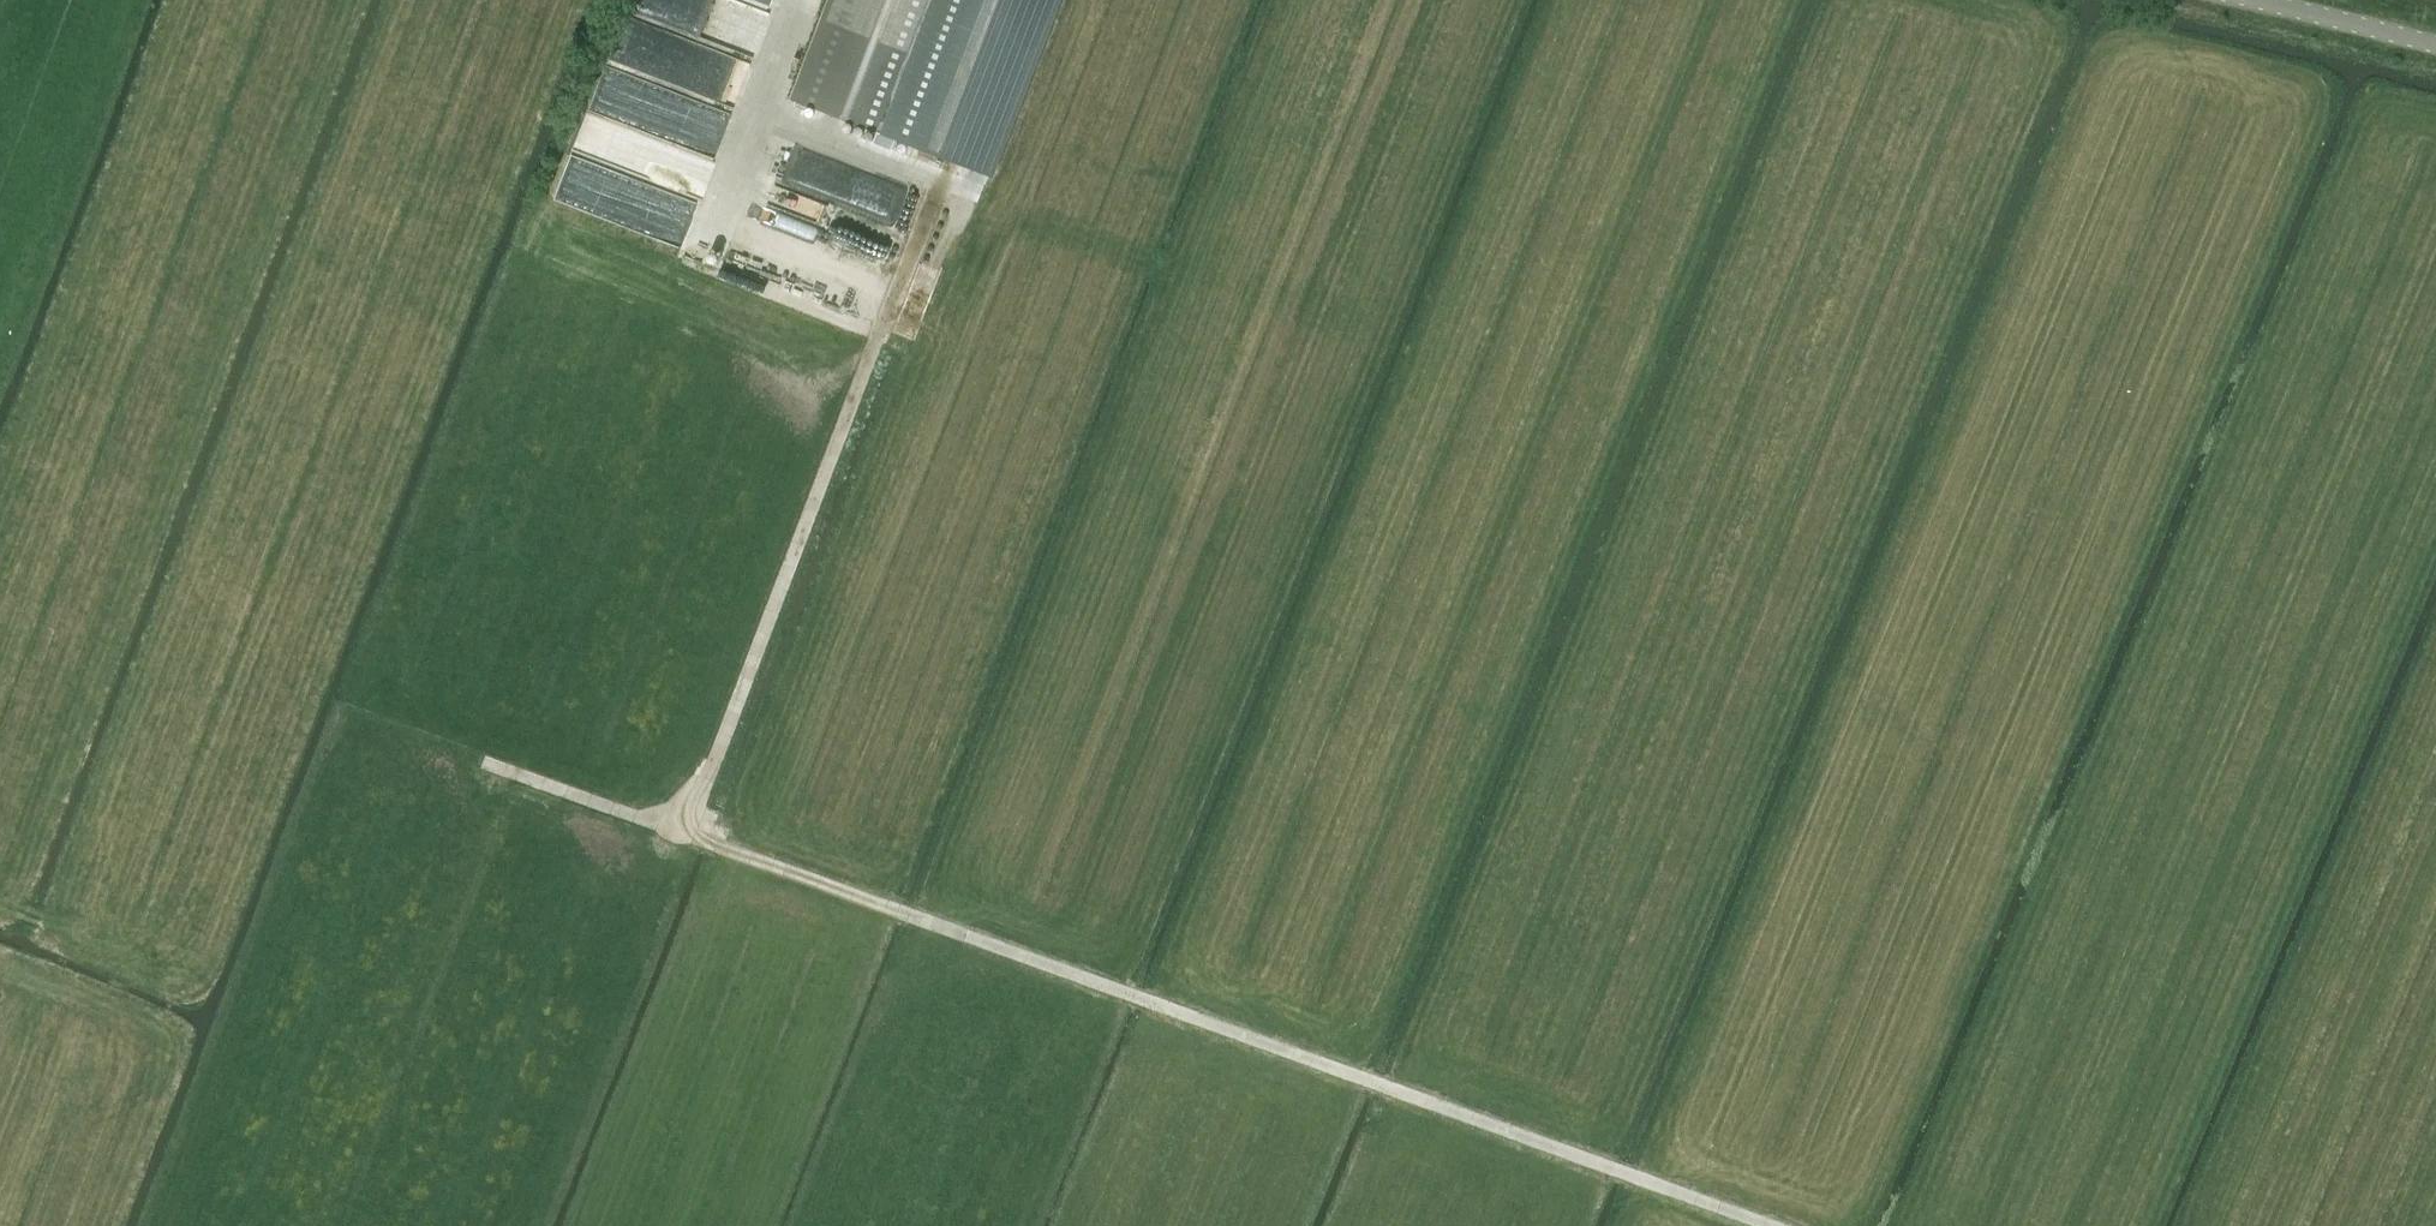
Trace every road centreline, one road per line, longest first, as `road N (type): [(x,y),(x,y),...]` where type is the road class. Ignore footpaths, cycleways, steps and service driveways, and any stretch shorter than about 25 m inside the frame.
road 1 (track): [(1774,1225),(691,838),(884,323),(876,292),(724,218),(805,0)]
road 2 (unclassified): [(2435,50),(2239,0)]

